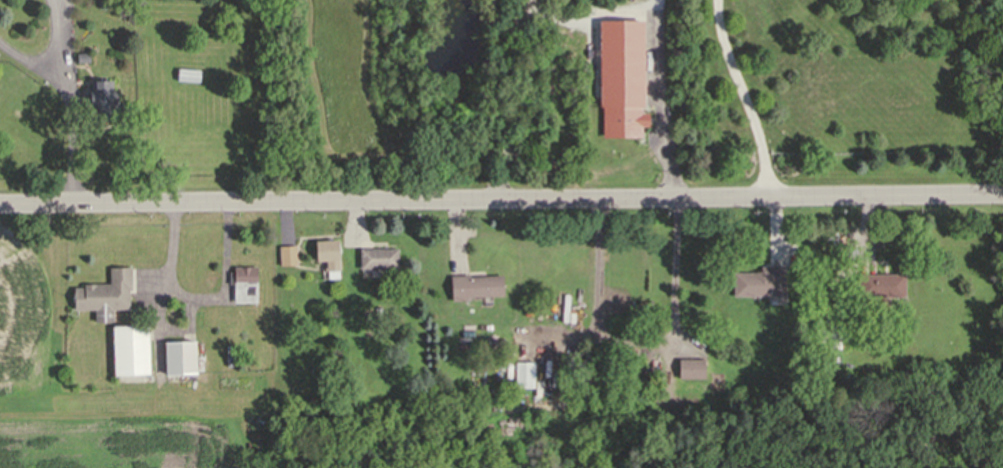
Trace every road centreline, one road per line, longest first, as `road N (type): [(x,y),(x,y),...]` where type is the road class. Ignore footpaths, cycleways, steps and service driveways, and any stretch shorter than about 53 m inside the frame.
road 1 (tertiary): [(0,209),(1002,197)]

